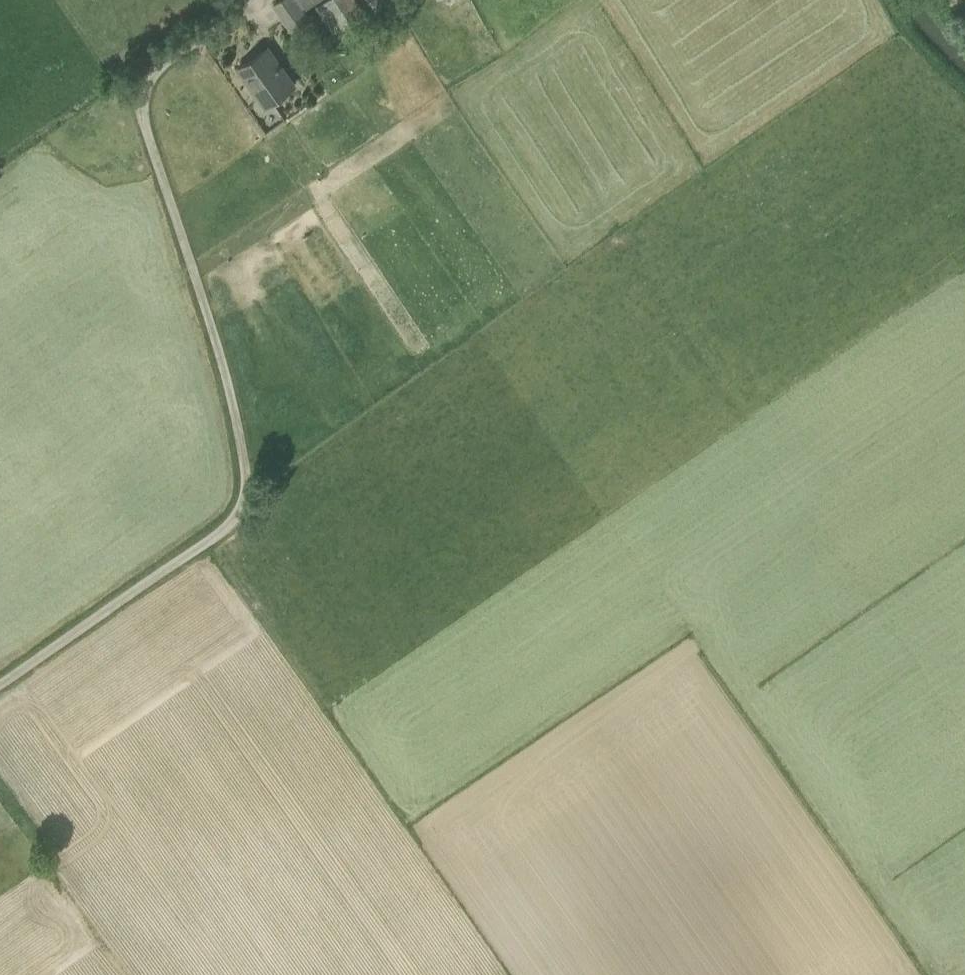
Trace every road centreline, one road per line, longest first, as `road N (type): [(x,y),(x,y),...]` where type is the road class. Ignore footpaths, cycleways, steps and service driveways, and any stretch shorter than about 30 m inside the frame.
road 1 (unclassified): [(252,0),(141,83),(229,377),(246,477),(234,518),(0,684)]

